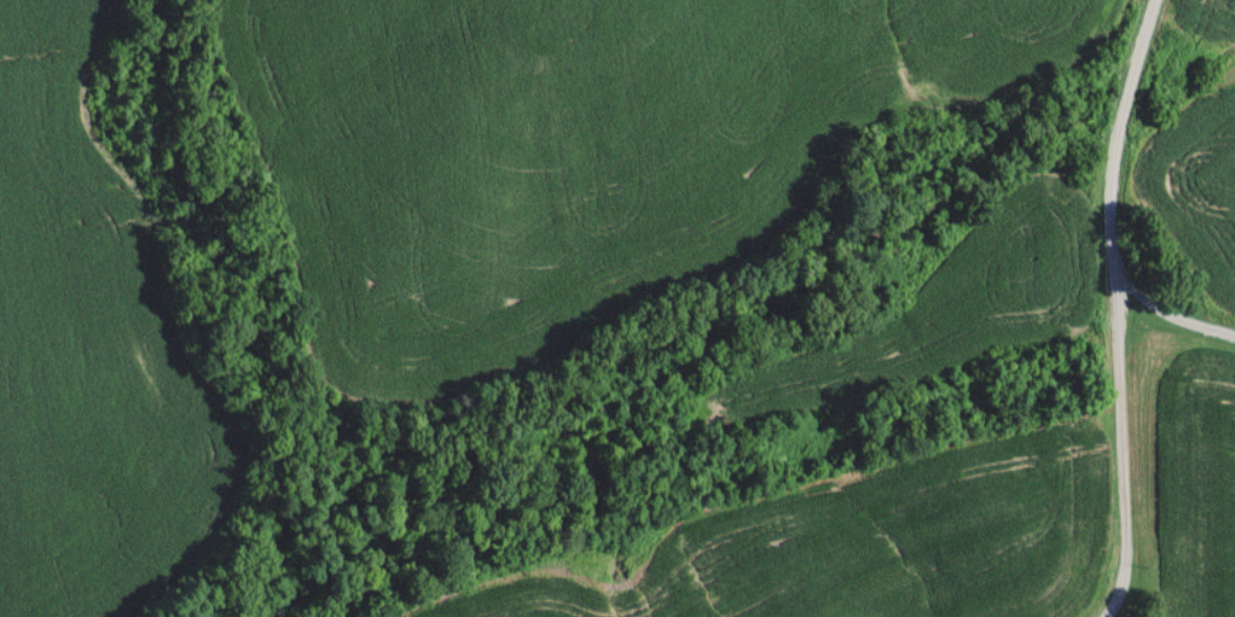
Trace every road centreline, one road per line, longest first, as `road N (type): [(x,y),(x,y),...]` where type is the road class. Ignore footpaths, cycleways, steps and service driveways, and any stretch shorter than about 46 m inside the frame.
road 1 (residential): [(1103,616),(1129,580),(1107,184),(1120,105),(1156,0)]
road 2 (residential): [(1113,284),(1159,318),(1234,346)]

